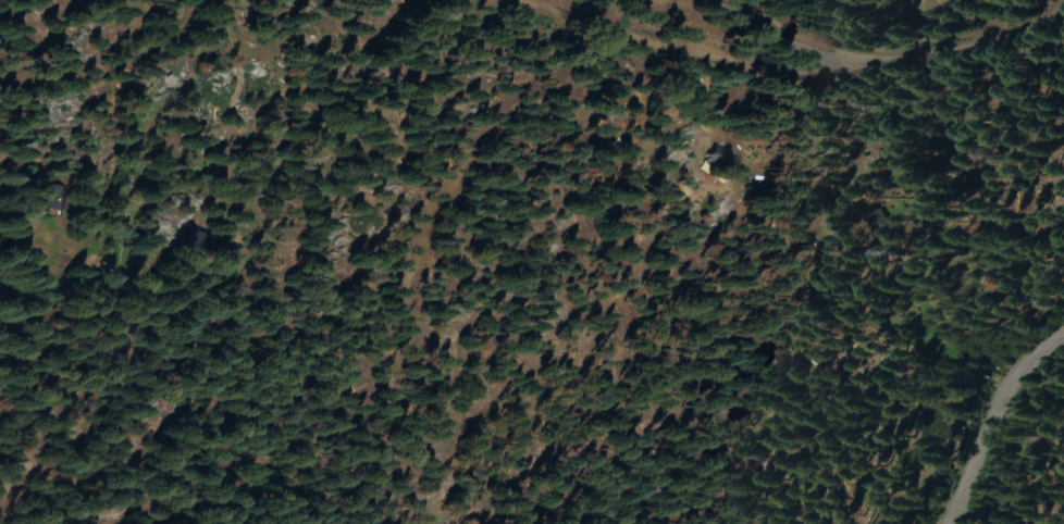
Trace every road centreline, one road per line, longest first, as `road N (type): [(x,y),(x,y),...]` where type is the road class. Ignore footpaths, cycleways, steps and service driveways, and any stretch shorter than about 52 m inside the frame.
road 1 (residential): [(1063,5),(977,45),(875,68),(788,42),(724,0)]
road 2 (track): [(875,68),(774,73),(679,52),(524,0)]
road 3 (residential): [(948,523),(994,412),(1027,360),(1063,332)]

